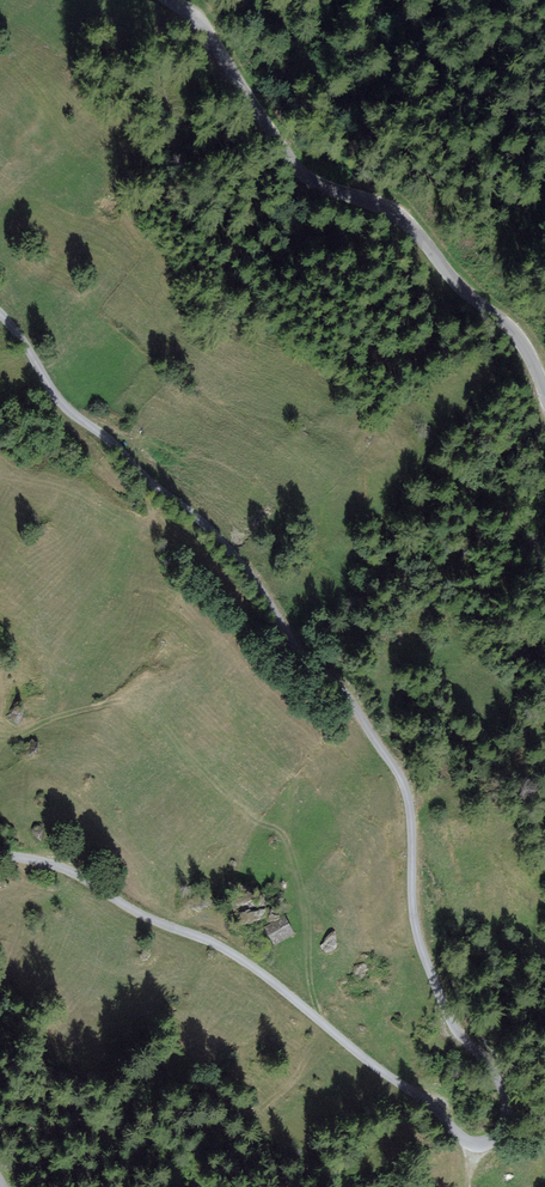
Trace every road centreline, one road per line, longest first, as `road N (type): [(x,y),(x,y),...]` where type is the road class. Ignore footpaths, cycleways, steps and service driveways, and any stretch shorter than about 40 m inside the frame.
road 1 (track): [(0,312),(65,404),(225,545),(294,646),(347,694),(403,779),(419,934),(453,1024),(494,1070),(508,1107),(500,1135),(470,1144)]
road 2 (track): [(470,1144),(217,943),(156,920),(69,870),(0,856)]
road 3 (unclassified): [(544,384),(519,336),(461,287),(404,219),(295,164),(209,36),(172,0)]

